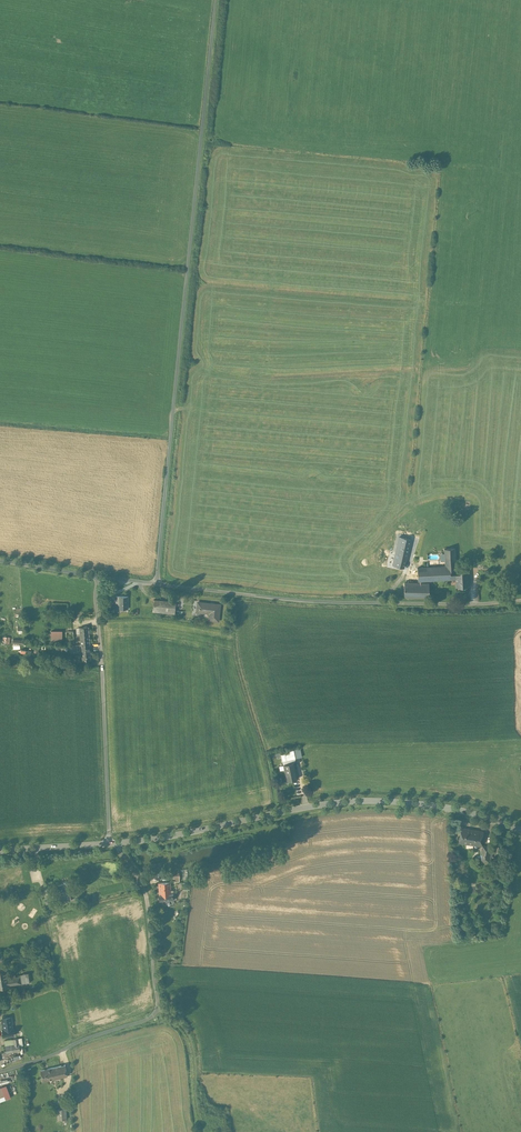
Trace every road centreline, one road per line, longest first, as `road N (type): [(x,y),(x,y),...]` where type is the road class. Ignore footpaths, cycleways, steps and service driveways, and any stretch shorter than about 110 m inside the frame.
road 1 (unclassified): [(157,584),(217,0)]
road 2 (tertiary): [(520,829),(437,806),(357,801),(265,809),(114,843)]
road 3 (residential): [(157,584),(307,600),(520,601)]
road 4 (residential): [(114,843),(147,902),(156,1011),(0,1071)]
road 5 (residential): [(100,576),(114,843)]
road 6 (track): [(156,1011),(184,1031),(202,1131)]

